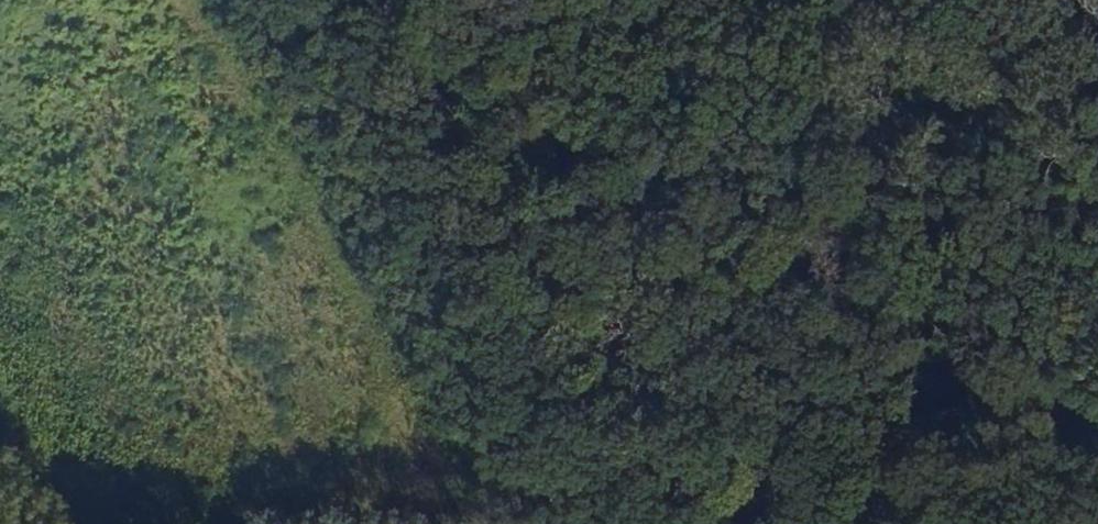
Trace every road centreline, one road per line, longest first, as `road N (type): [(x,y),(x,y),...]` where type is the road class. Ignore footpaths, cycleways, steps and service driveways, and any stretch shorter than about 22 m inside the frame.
road 1 (track): [(612,523),(292,0)]

